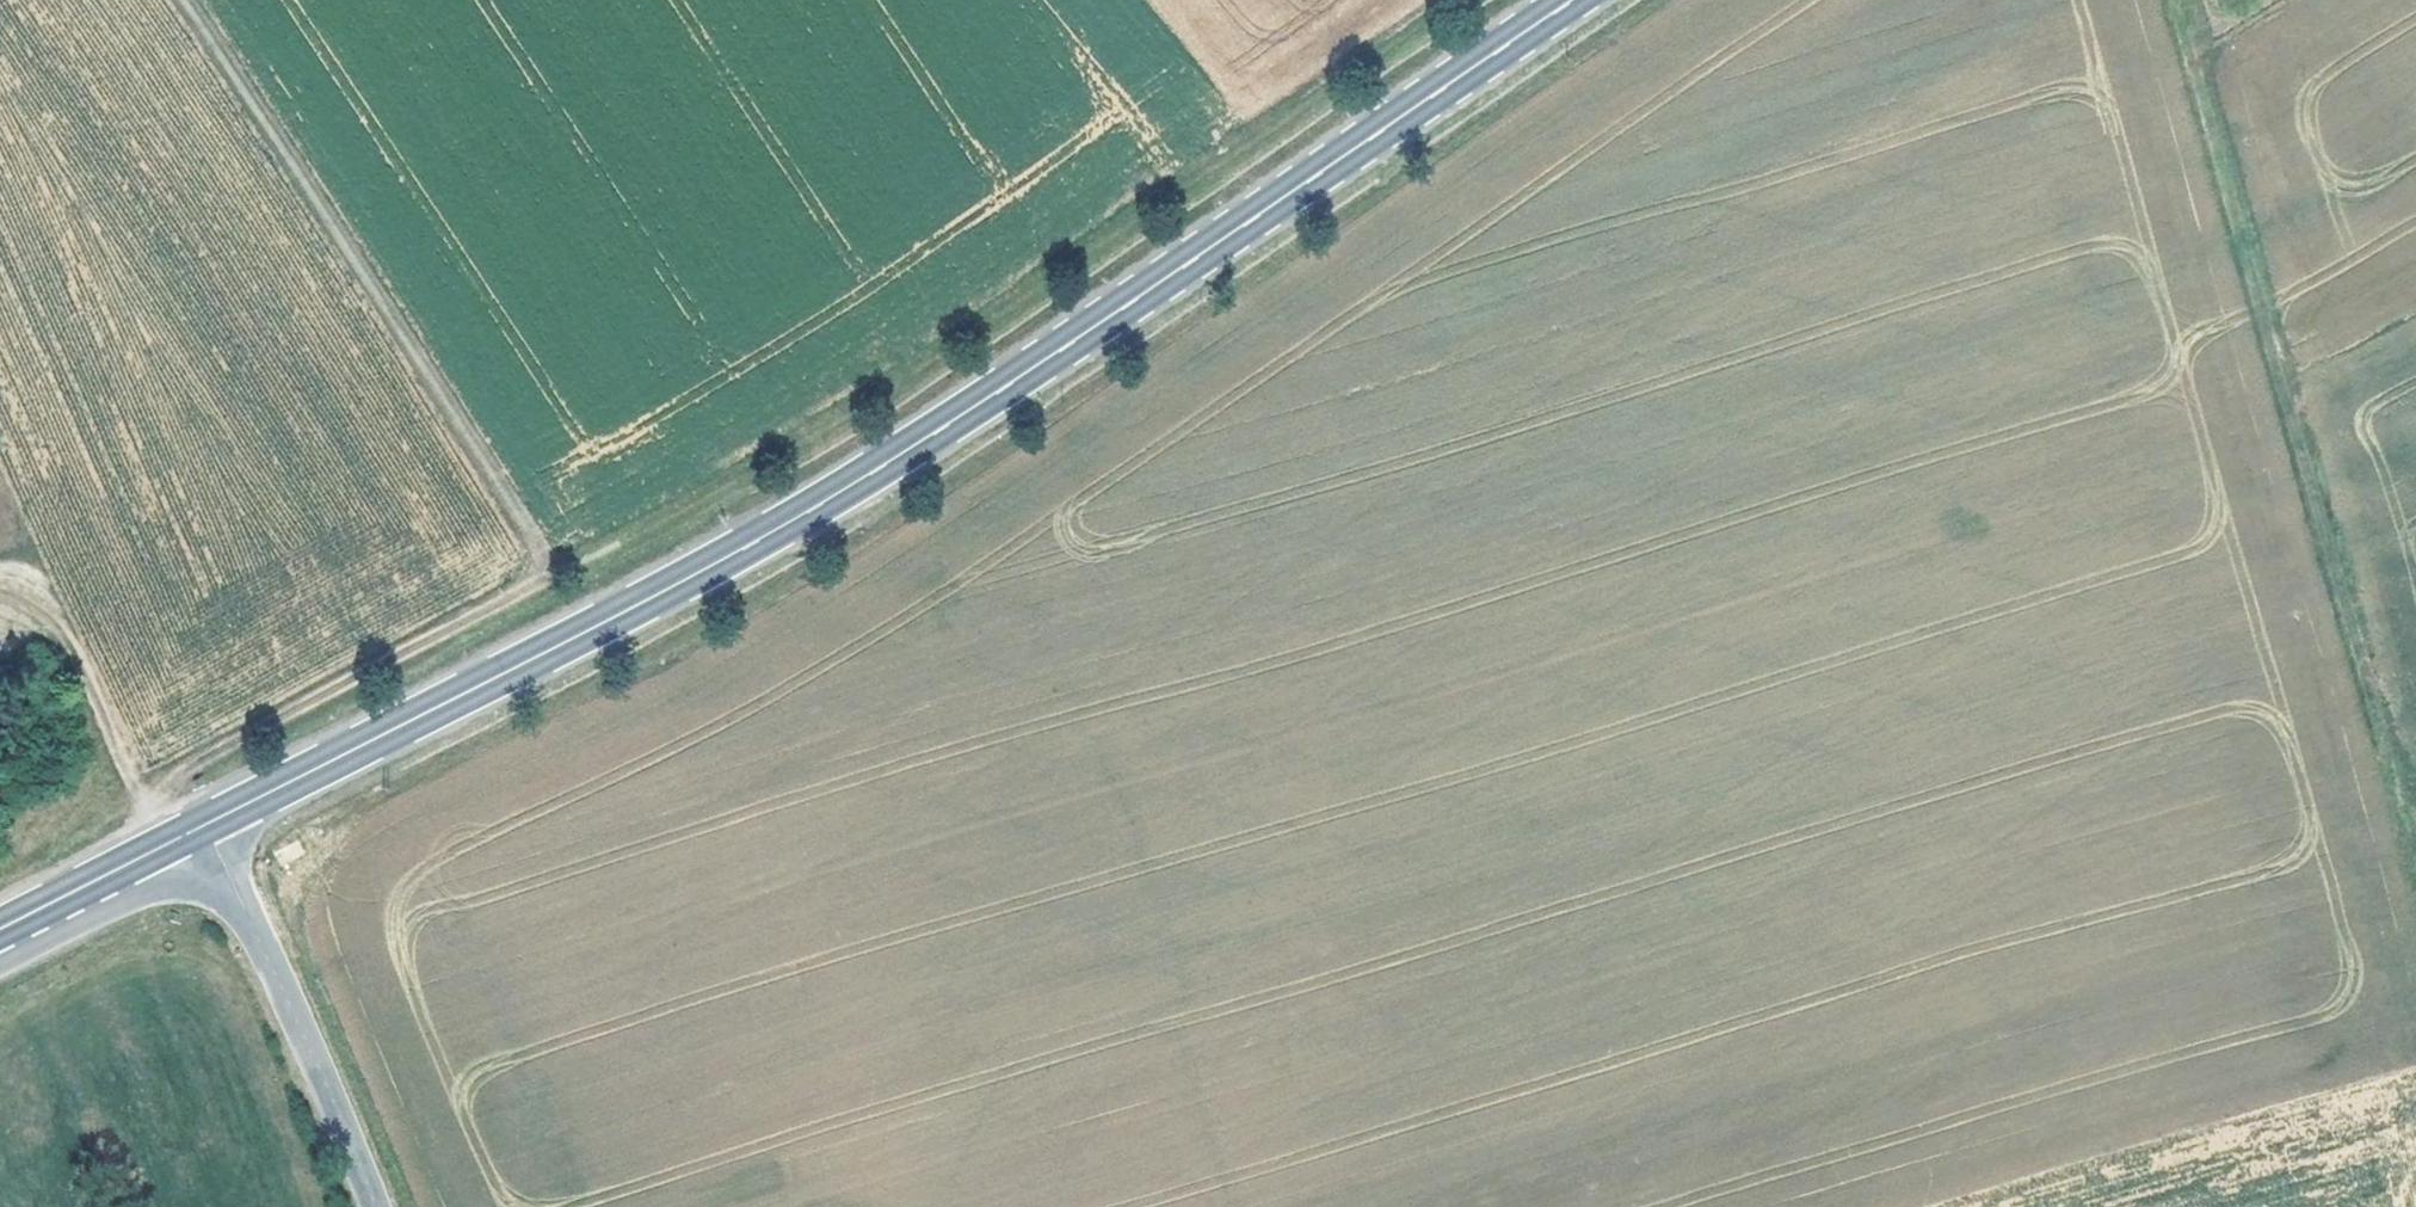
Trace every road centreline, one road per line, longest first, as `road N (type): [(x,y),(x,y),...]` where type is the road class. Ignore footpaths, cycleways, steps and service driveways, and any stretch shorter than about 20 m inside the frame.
road 1 (primary): [(1573,0),(815,507),(207,823)]
road 2 (track): [(178,0),(309,188),(545,578),(193,766),(156,797),(116,869)]
road 3 (tertiary): [(376,1206),(207,823)]
road 4 (primary): [(207,823),(0,927)]

